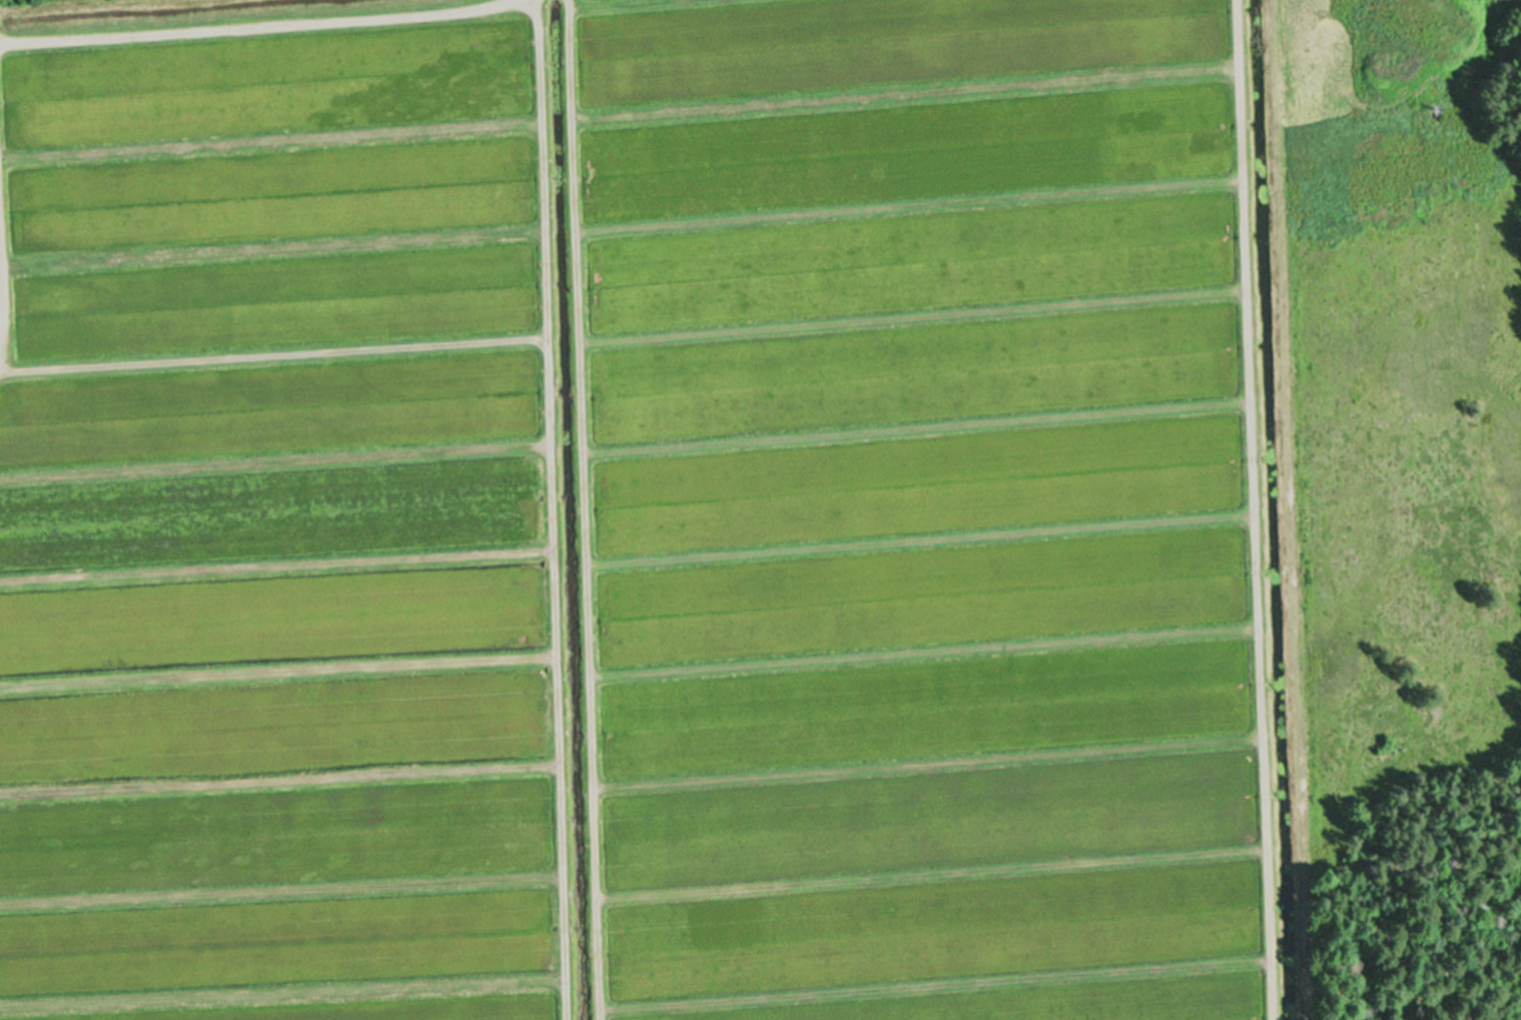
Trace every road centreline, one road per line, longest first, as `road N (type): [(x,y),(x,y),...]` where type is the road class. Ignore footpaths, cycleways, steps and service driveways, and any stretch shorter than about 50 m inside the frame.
road 1 (track): [(630,1019),(576,0)]
road 2 (track): [(0,248),(147,139),(489,0)]

